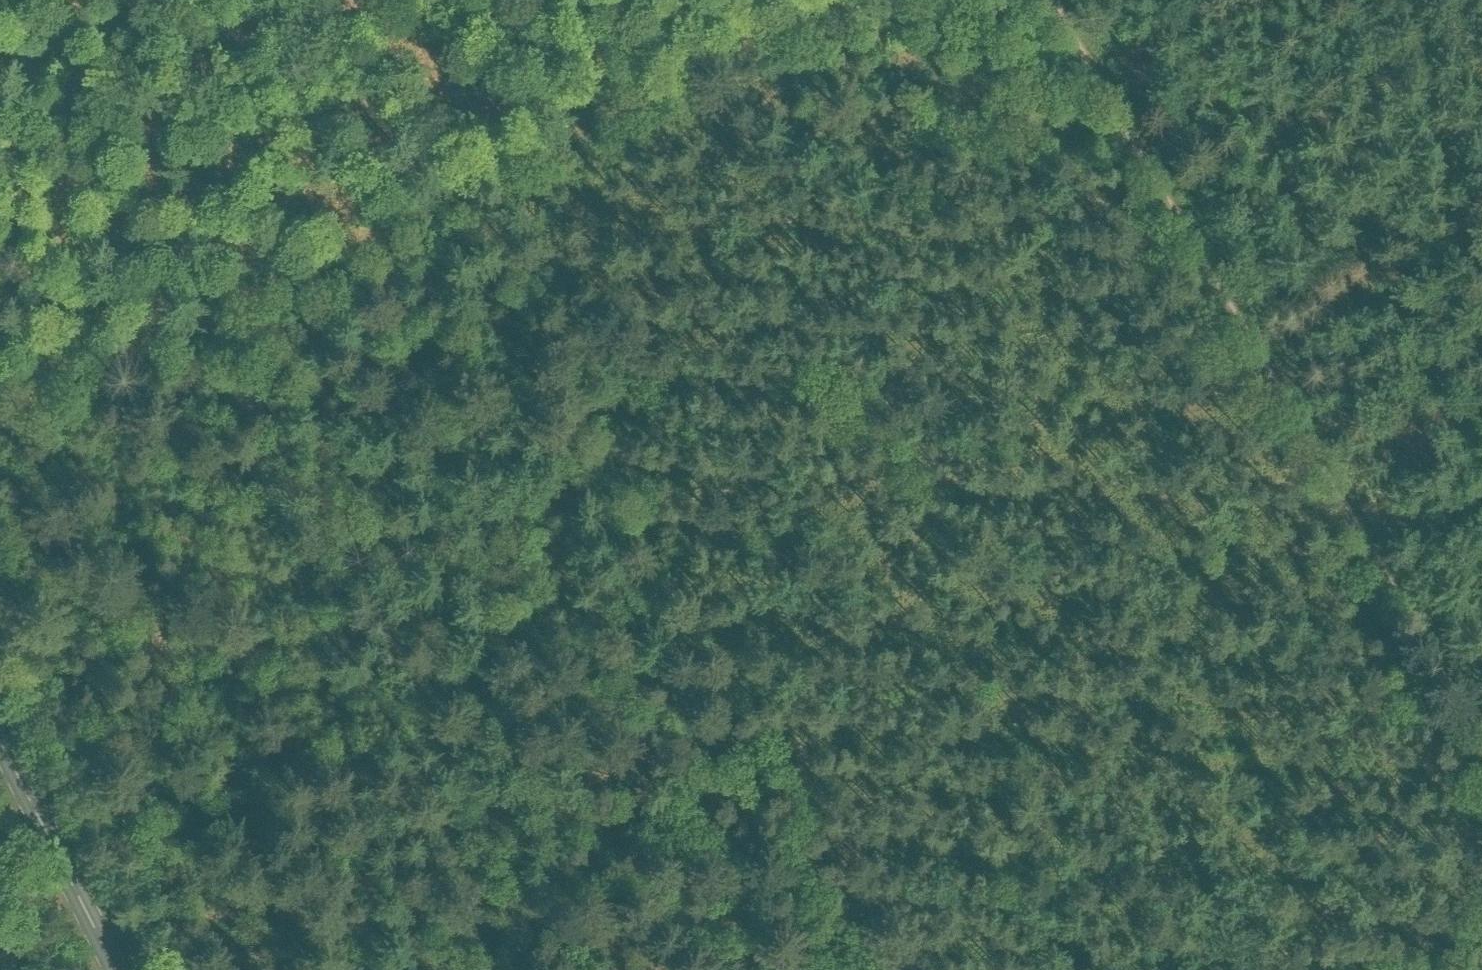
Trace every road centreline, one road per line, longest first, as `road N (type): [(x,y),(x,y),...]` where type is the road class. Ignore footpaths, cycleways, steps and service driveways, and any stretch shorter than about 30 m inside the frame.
road 1 (track): [(832,0),(0,424)]
road 2 (track): [(1481,736),(1050,0)]
road 3 (track): [(188,969),(0,598)]
road 4 (primary): [(117,969),(0,737)]

